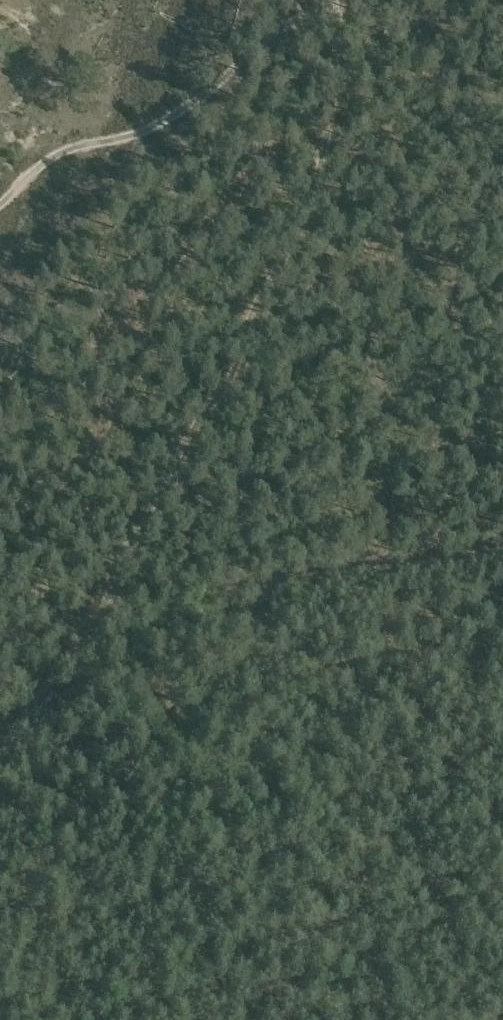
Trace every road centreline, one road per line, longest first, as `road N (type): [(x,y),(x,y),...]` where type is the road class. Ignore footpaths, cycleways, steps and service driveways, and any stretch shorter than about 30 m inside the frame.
road 1 (track): [(0,766),(176,453),(244,357),(257,308),(300,229),(332,125),(336,0)]
road 2 (track): [(89,619),(502,549)]
road 3 (track): [(333,14),(291,21),(182,108),(141,135),(70,148),(0,204)]

